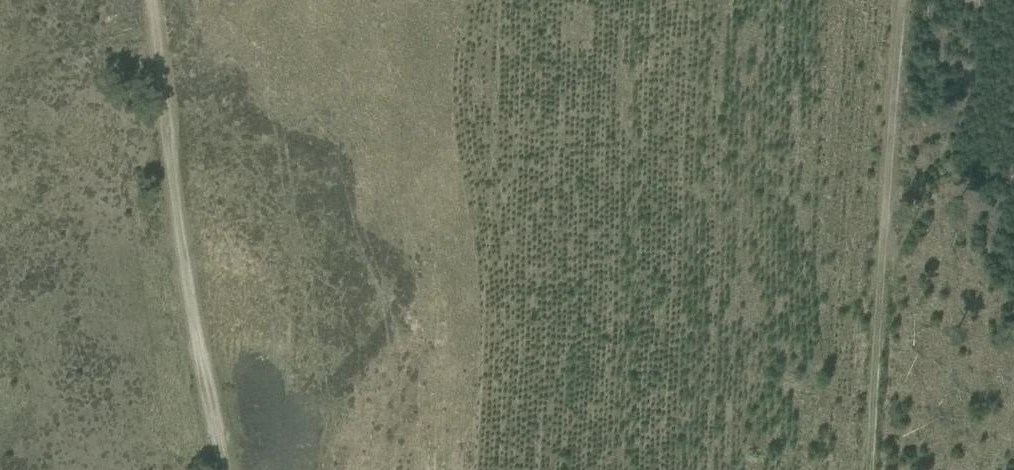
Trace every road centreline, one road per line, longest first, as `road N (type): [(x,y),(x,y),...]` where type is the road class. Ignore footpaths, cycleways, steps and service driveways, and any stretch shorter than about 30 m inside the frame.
road 1 (track): [(221,469),(181,268),(145,0)]
road 2 (track): [(901,0),(859,469)]

